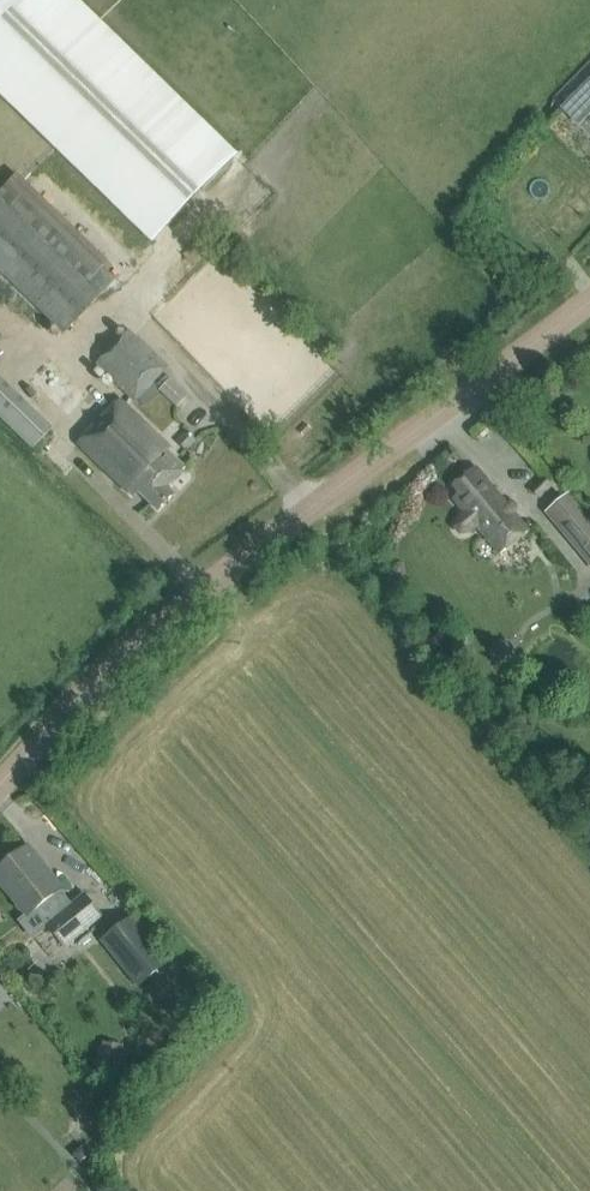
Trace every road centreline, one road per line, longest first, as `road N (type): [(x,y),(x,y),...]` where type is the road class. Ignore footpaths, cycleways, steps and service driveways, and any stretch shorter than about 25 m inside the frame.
road 1 (tertiary): [(0,786),(188,604),(589,307)]

